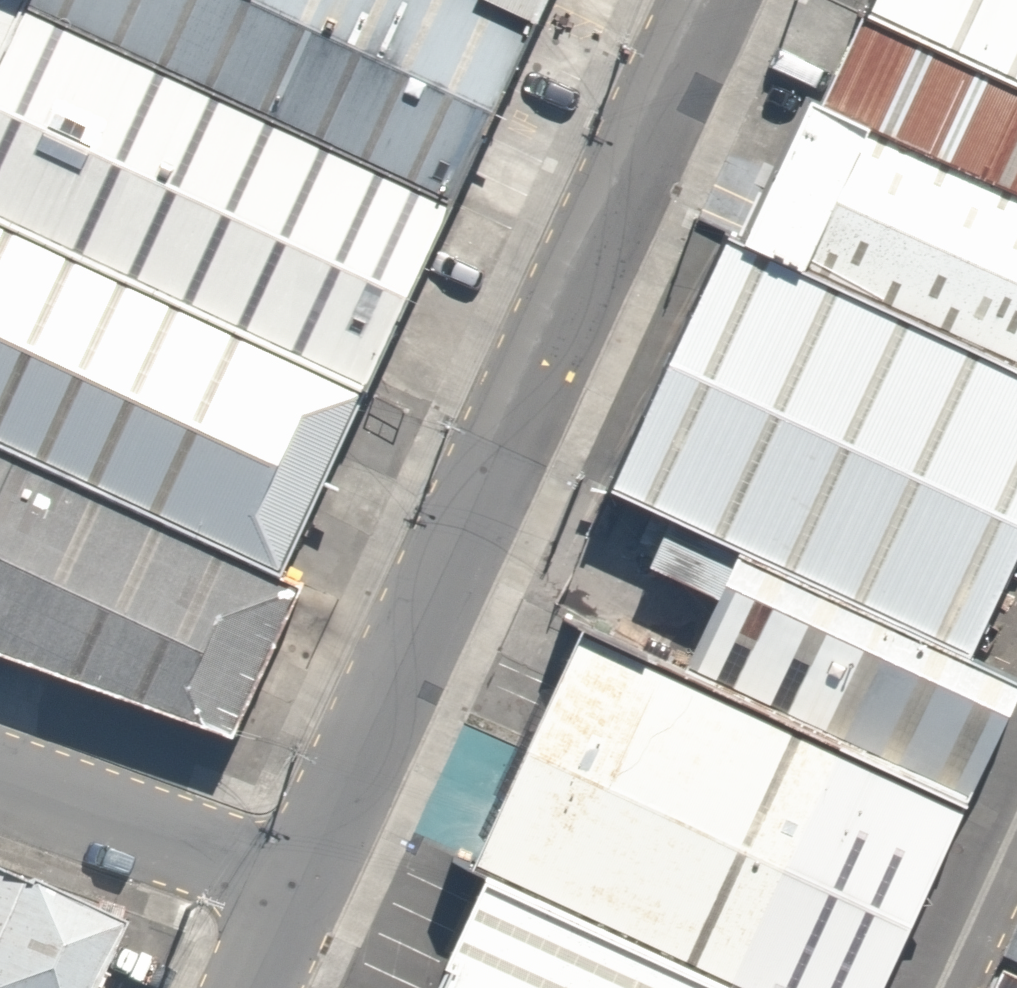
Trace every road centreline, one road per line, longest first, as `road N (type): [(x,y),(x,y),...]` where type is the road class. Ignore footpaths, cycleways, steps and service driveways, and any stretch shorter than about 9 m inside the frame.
road 1 (residential): [(701,0),(301,874)]
road 2 (unclassified): [(0,769),(301,874)]
road 3 (residential): [(1016,808),(934,987)]
road 4 (residential): [(301,874),(249,987)]

